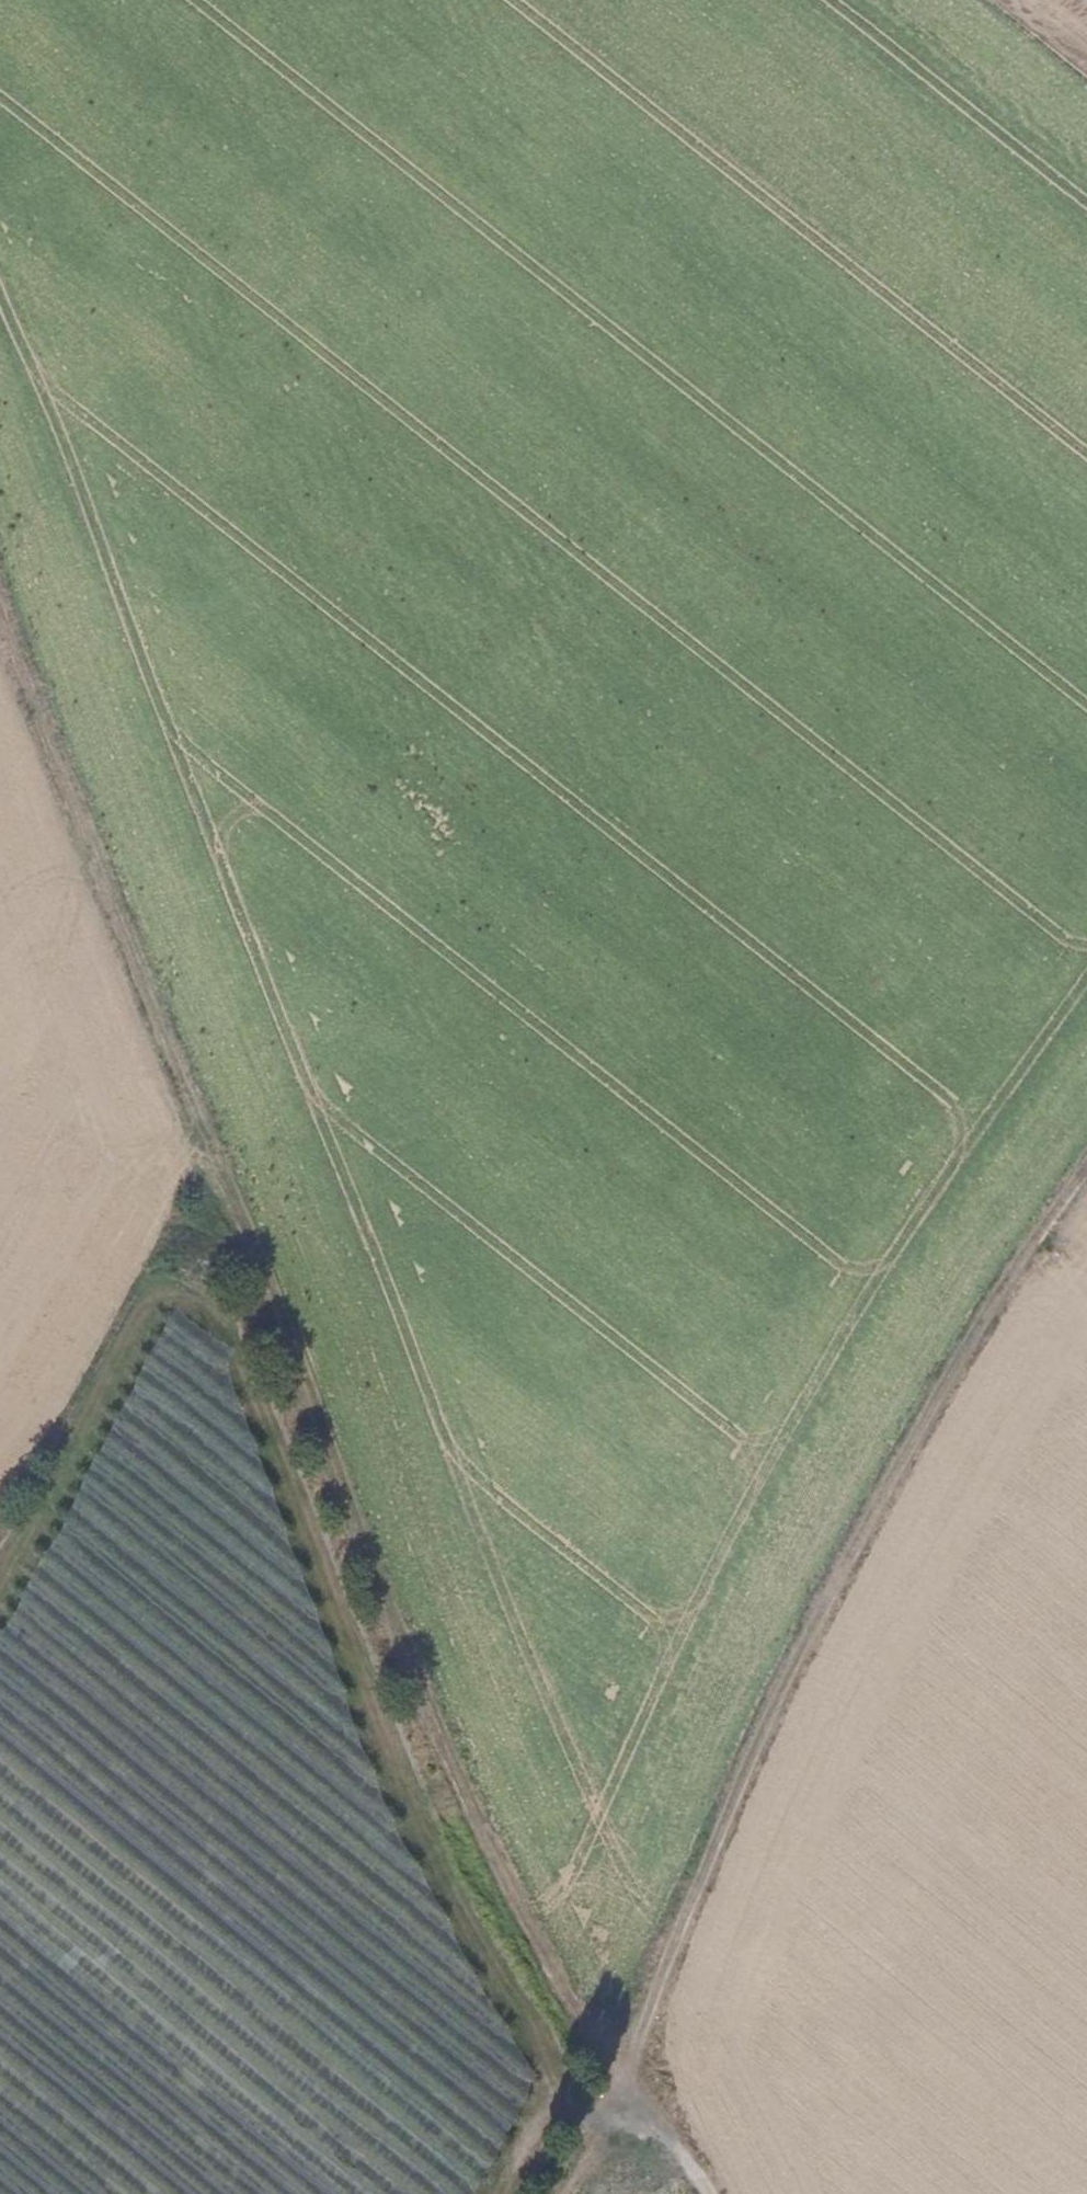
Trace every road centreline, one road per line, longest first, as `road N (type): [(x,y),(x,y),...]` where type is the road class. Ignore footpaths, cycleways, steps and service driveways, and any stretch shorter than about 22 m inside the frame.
road 1 (track): [(0,621),(413,1688),(555,1981),(621,2088)]
road 2 (track): [(621,2088),(712,2193)]

